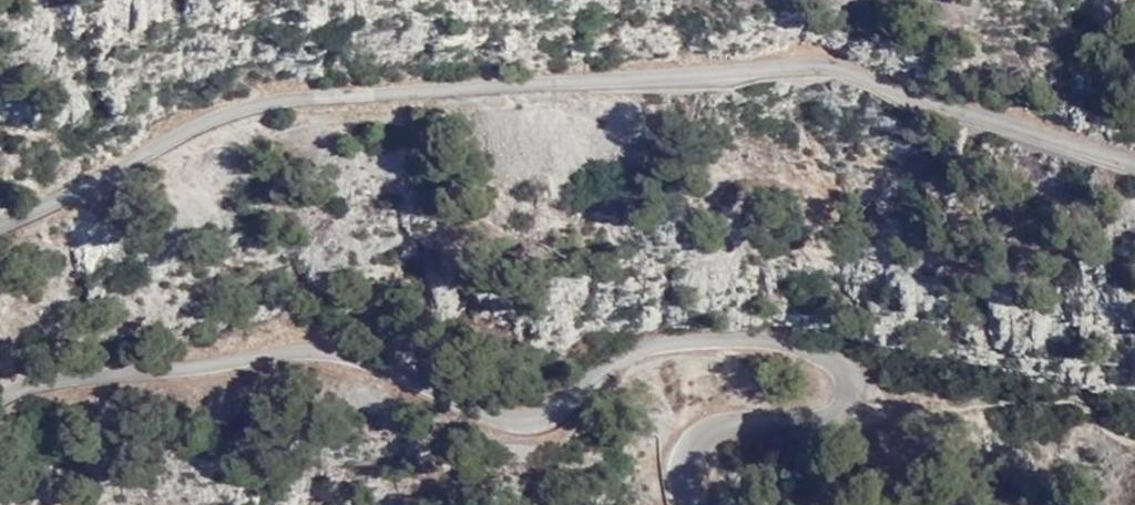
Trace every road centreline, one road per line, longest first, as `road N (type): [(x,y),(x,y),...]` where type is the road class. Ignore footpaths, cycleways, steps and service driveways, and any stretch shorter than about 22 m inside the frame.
road 1 (unclassified): [(0,403),(165,371),(256,366),(330,346),(386,359),(538,424),(578,420),(663,347),(811,341),(857,372),(864,399),(851,416),(748,423),(700,436),(683,458),(688,504)]
road 2 (unclassified): [(1134,160),(860,74),(762,88),(385,95),(262,110),(110,194),(0,242)]

